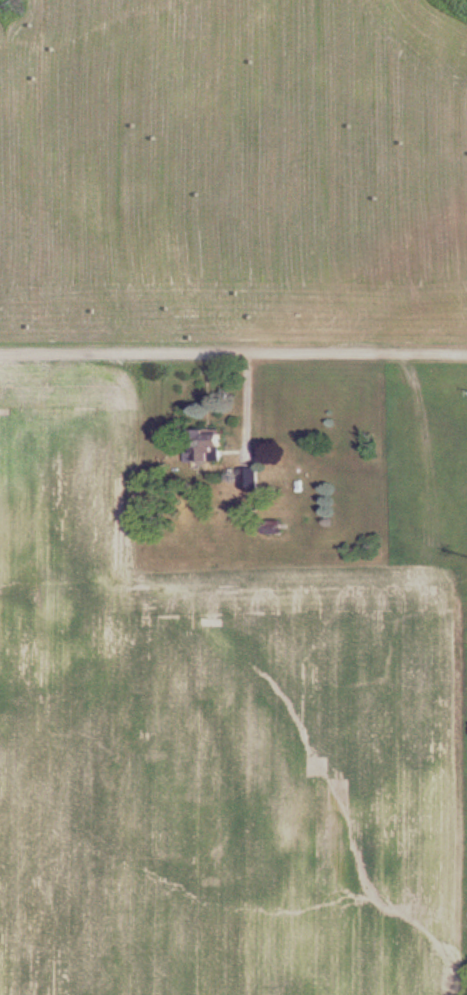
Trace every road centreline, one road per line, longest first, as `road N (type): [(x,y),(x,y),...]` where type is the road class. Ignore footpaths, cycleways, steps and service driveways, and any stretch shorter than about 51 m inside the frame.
road 1 (residential): [(466,354),(0,354)]

